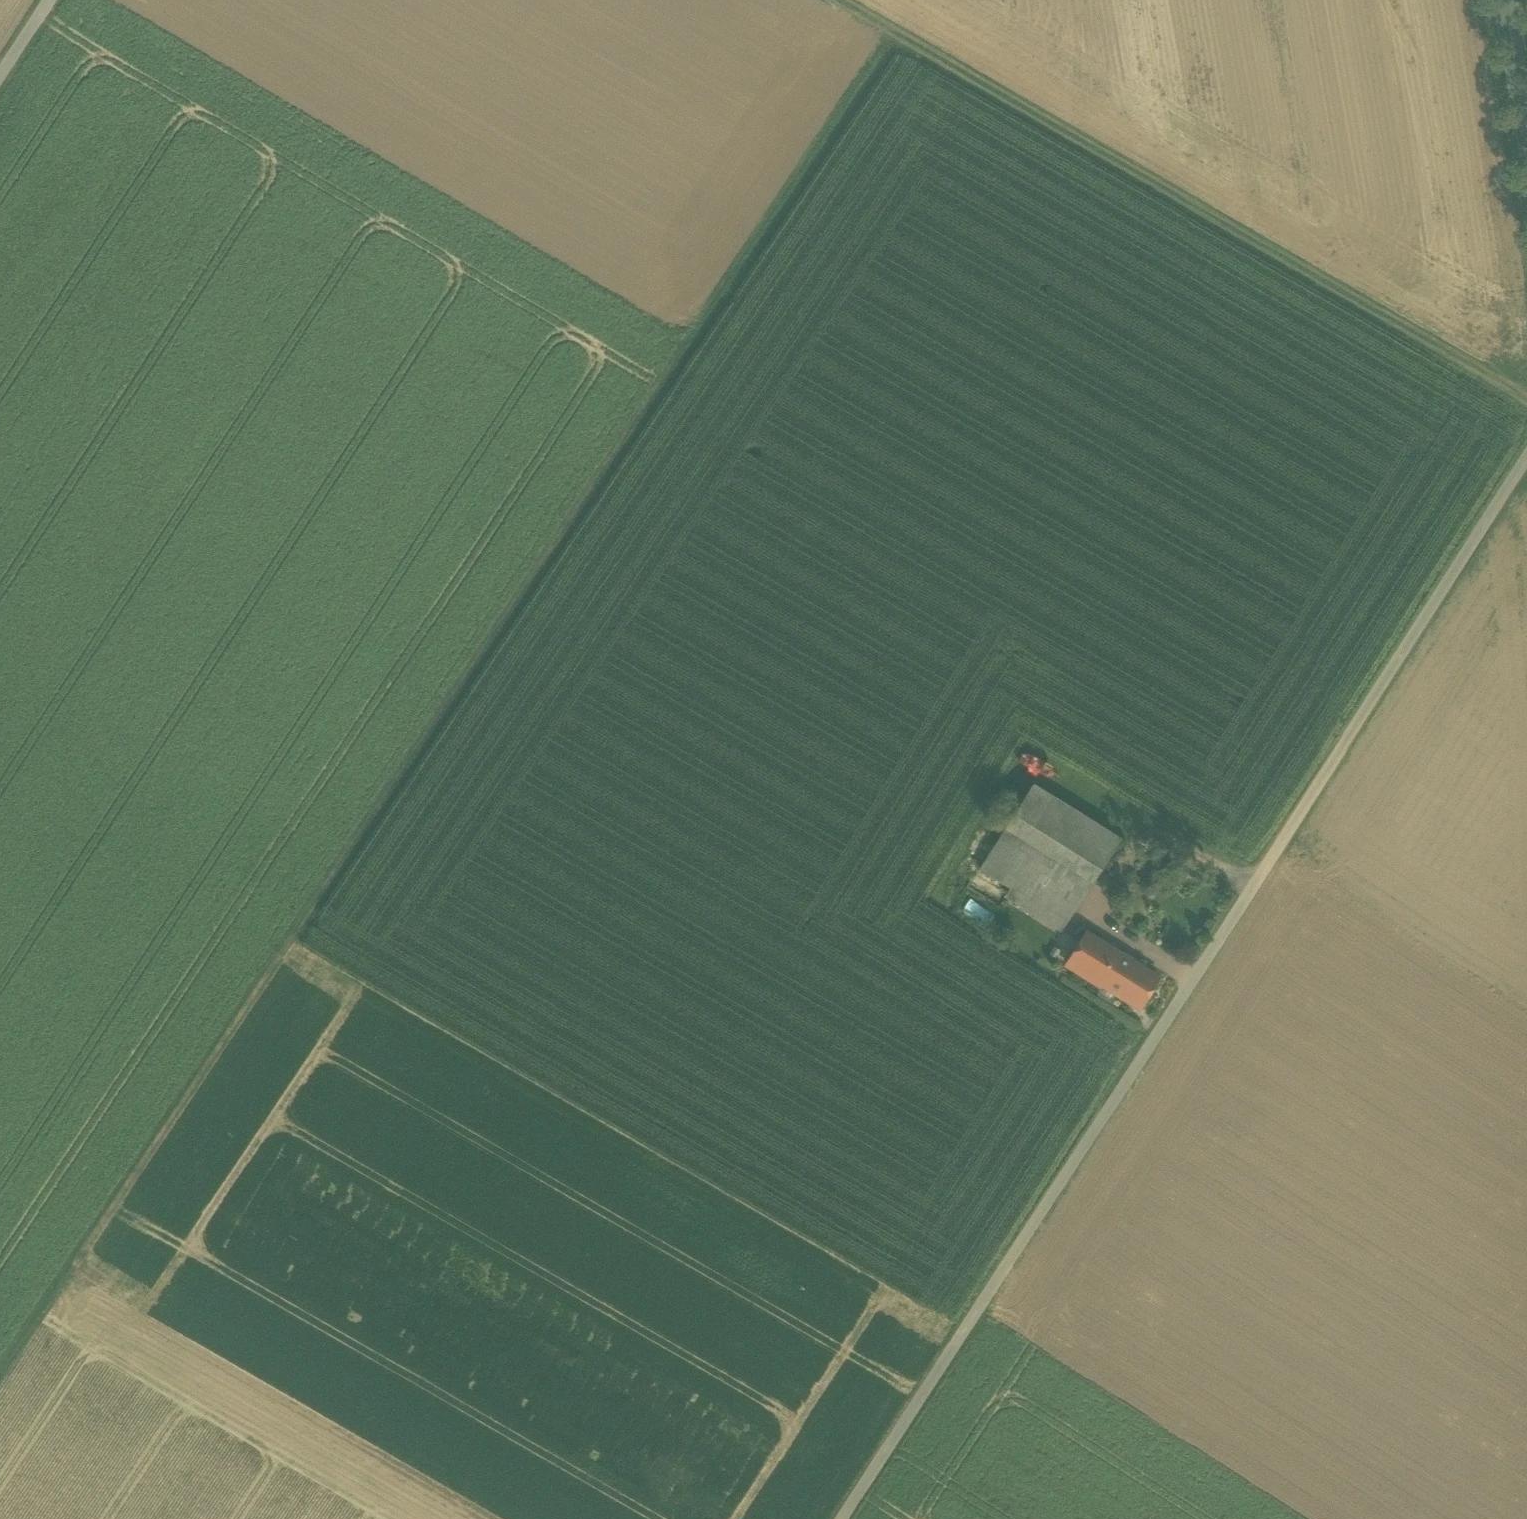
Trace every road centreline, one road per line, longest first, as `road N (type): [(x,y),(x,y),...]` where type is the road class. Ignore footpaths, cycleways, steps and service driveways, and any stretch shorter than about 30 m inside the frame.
road 1 (track): [(893,32),(0,1370)]
road 2 (residential): [(1526,460),(838,1518)]
road 3 (track): [(1526,397),(837,0)]
road 4 (secondary): [(1526,123),(1505,0)]

